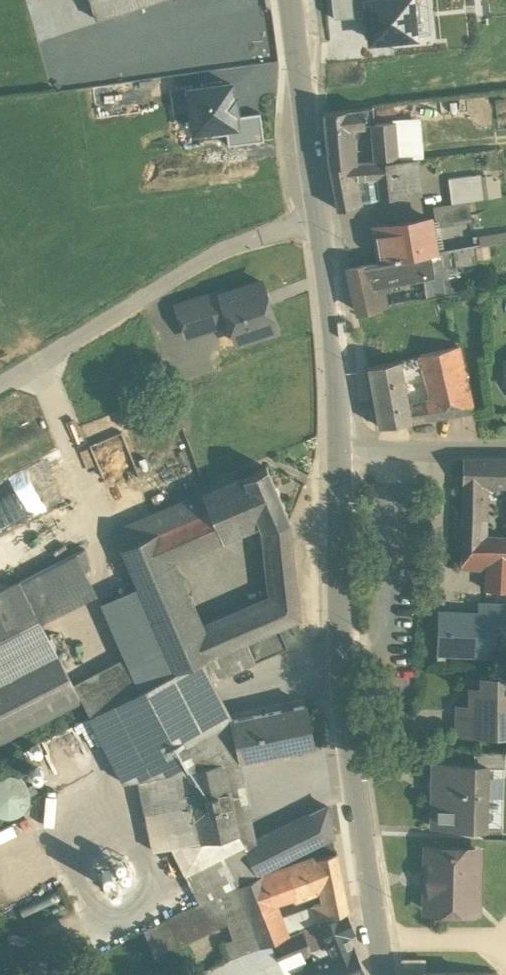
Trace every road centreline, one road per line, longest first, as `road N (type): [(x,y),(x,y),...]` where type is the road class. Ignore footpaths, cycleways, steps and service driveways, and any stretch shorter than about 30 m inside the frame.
road 1 (tertiary): [(384,974),(340,637),(344,450)]
road 2 (tertiary): [(344,450),(290,0)]
road 3 (residential): [(344,450),(505,451)]

